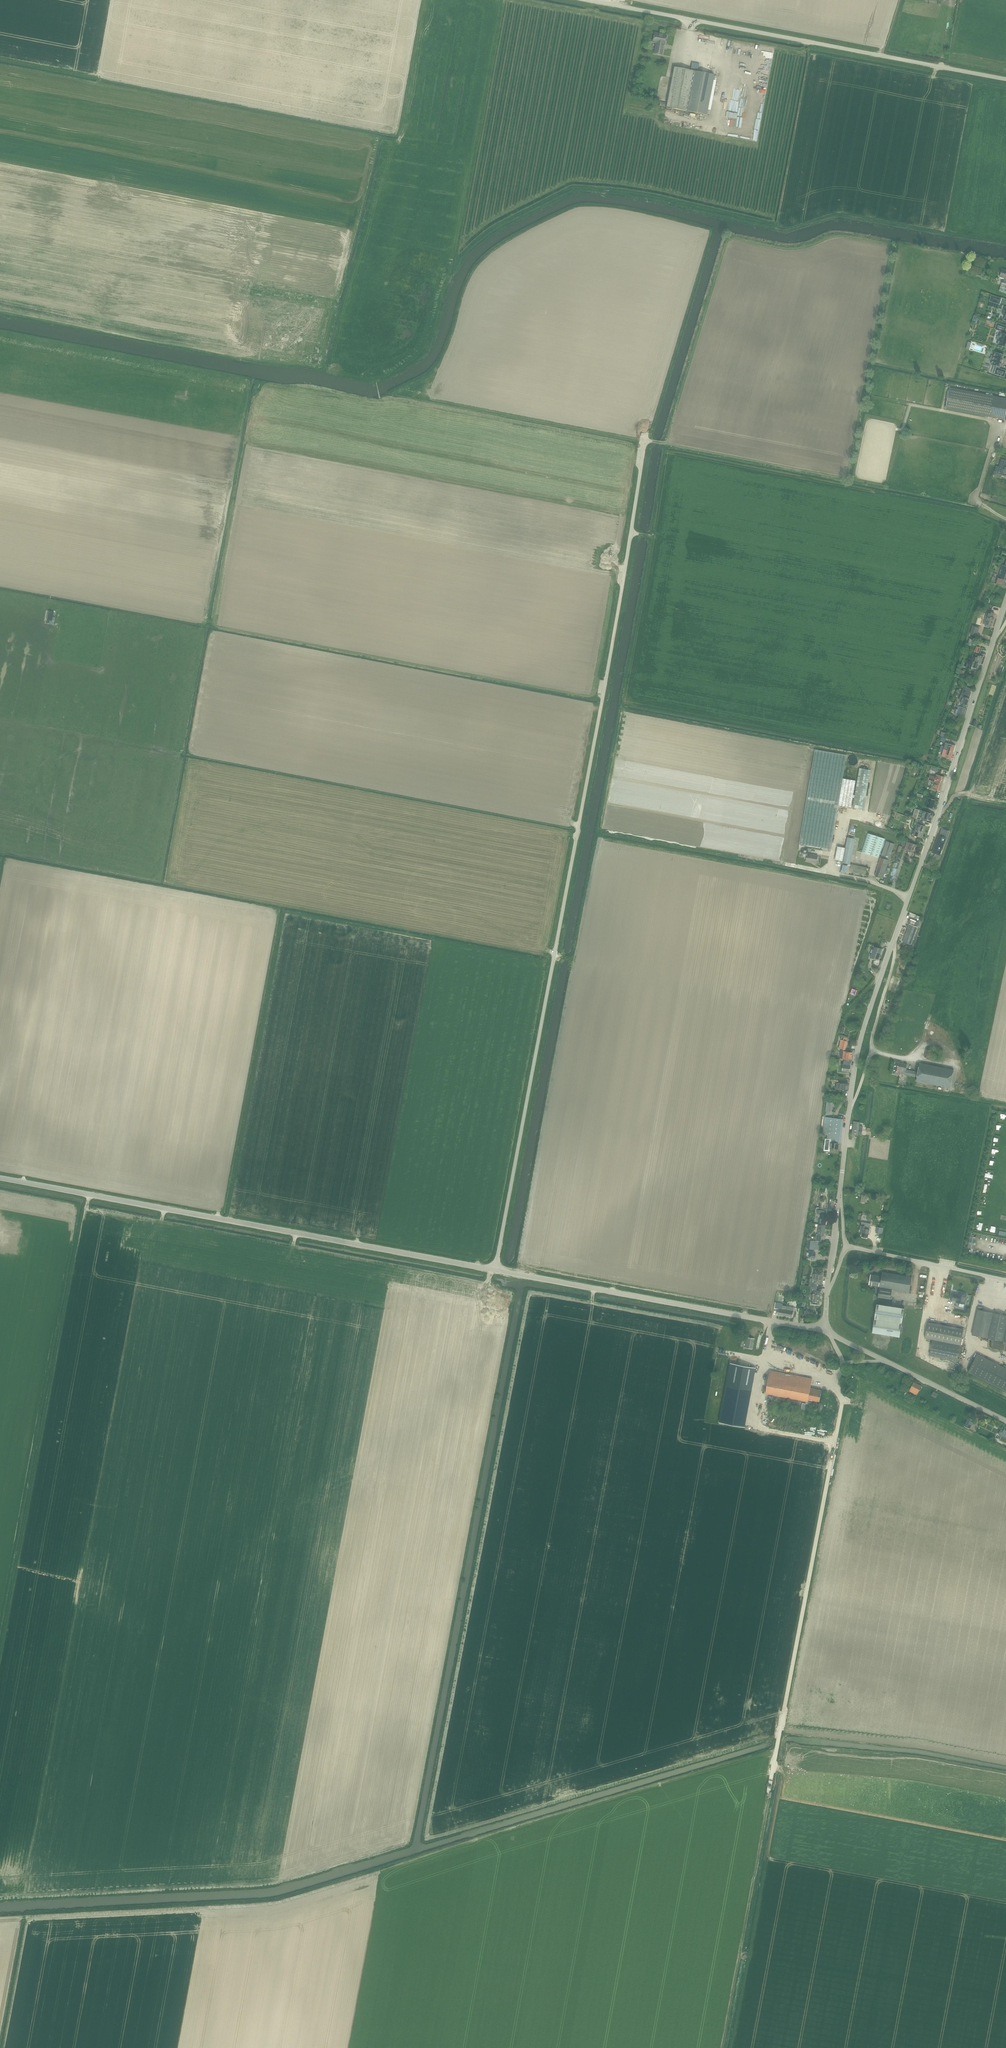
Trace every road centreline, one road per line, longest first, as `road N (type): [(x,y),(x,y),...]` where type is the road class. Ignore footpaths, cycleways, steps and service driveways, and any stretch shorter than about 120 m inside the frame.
road 1 (unclassified): [(495,1270),(646,440)]
road 2 (track): [(724,2047),(843,1400),(837,1372)]
road 3 (unclassified): [(839,1200),(857,1054),(1005,602)]
road 4 (unclassified): [(495,1270),(0,1178)]
road 5 (unclassified): [(1005,79),(588,0)]
road 6 (track): [(0,585),(203,620),(232,477)]
road 7 (unclassified): [(825,1331),(495,1270)]
road 8 (unclassified): [(1005,1421),(825,1331)]
road 9 (unclassified): [(1005,1280),(846,1246)]

